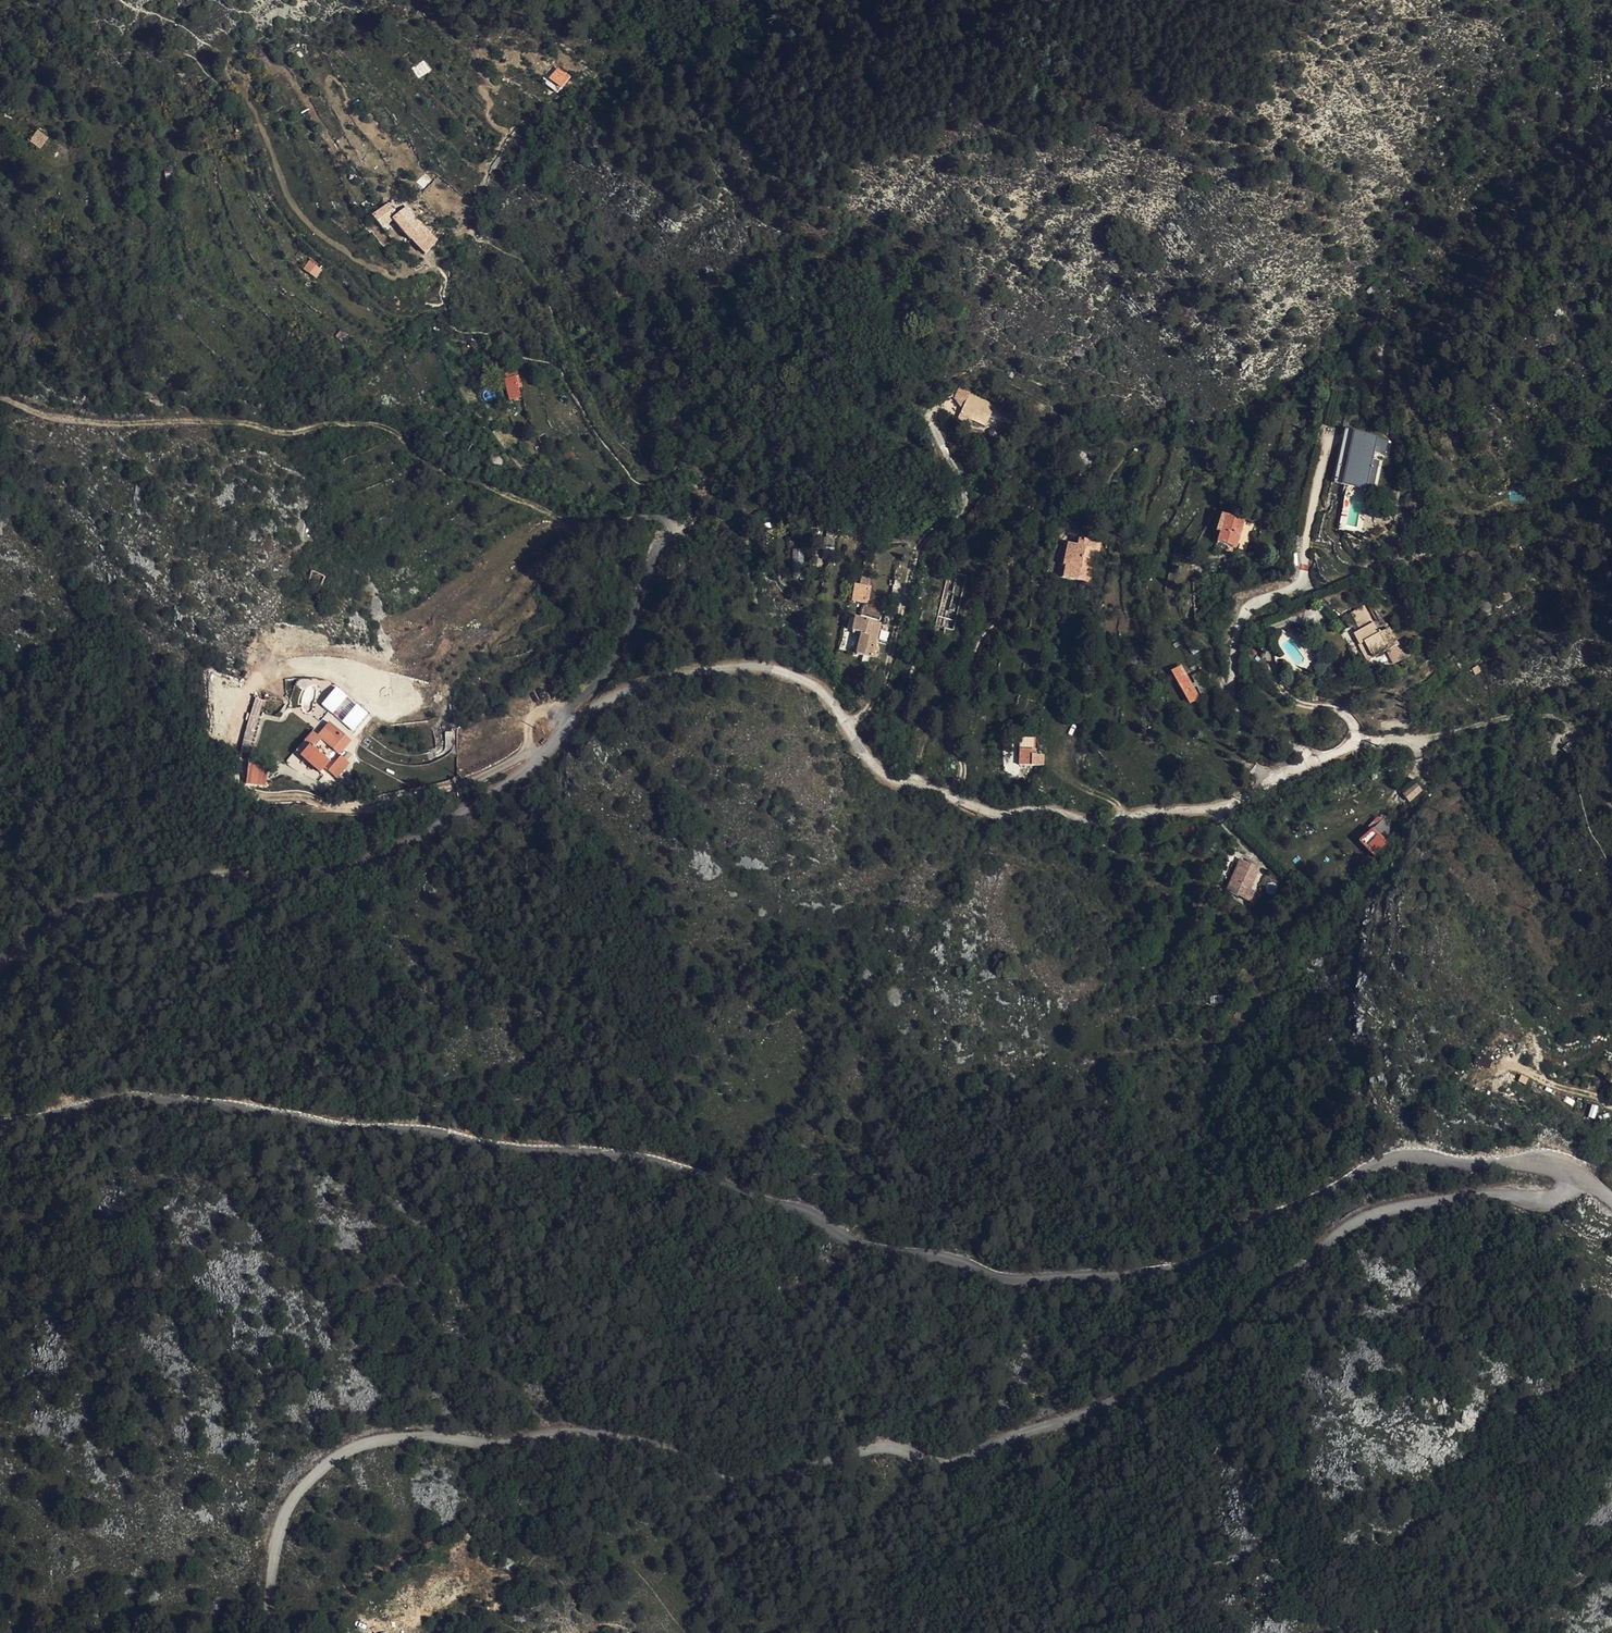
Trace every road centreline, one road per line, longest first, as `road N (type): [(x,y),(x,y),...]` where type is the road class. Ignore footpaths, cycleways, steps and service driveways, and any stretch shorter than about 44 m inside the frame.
road 1 (tertiary): [(0,1127),(167,1100),(348,1130),(634,1160),(795,1209),(849,1242),(1013,1280),(1198,1263),(1260,1223),(1401,1157),(1549,1163),(1578,1176)]
road 2 (unclassified): [(1578,1176),(1548,1200),(1477,1195),(1361,1218),(1191,1362),(1131,1397),(960,1458),(935,1462),(891,1447),(864,1449),(762,1478),(728,1477),(675,1449),(591,1431),(495,1442),(403,1435),(359,1444),(314,1471),(287,1507),(273,1545),(265,1632)]
road 3 (track): [(0,399),(76,420),(224,422),(281,433),(386,425),(432,464),(555,517),(670,525),(673,533),(661,544)]
road 4 (unclassified): [(0,967),(76,905),(176,892),(215,875),(343,871),(385,856),(527,771),(565,722)]
road 5 (track): [(955,797),(964,773),(951,742),(955,709),(983,640),(1006,607),(1027,506),(1064,468)]
road 6 (track): [(847,726),(883,690),(916,552),(966,501),(965,481),(932,419)]

